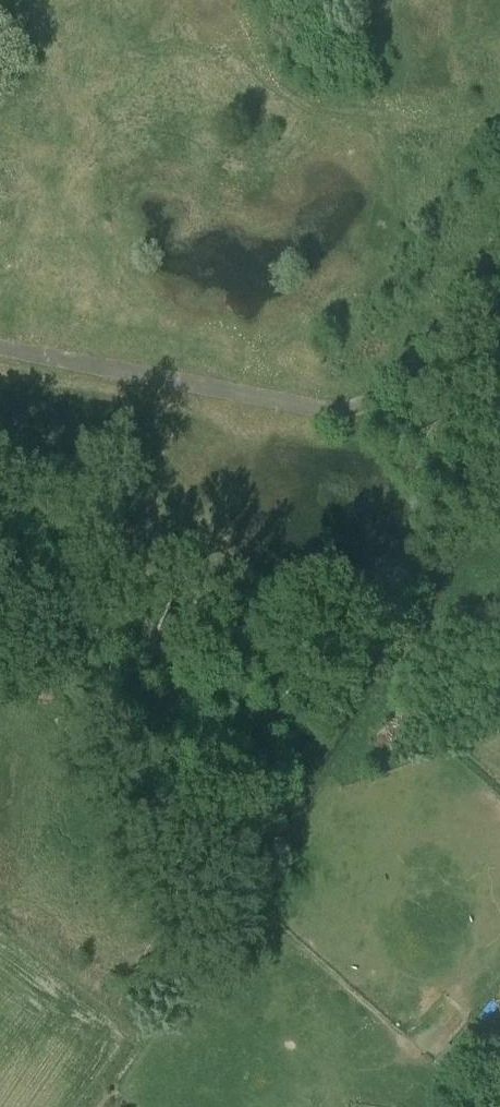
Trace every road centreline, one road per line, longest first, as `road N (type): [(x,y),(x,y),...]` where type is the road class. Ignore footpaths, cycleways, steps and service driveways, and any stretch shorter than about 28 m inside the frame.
road 1 (track): [(0,348),(283,400),(358,384),(397,355),(499,203)]

